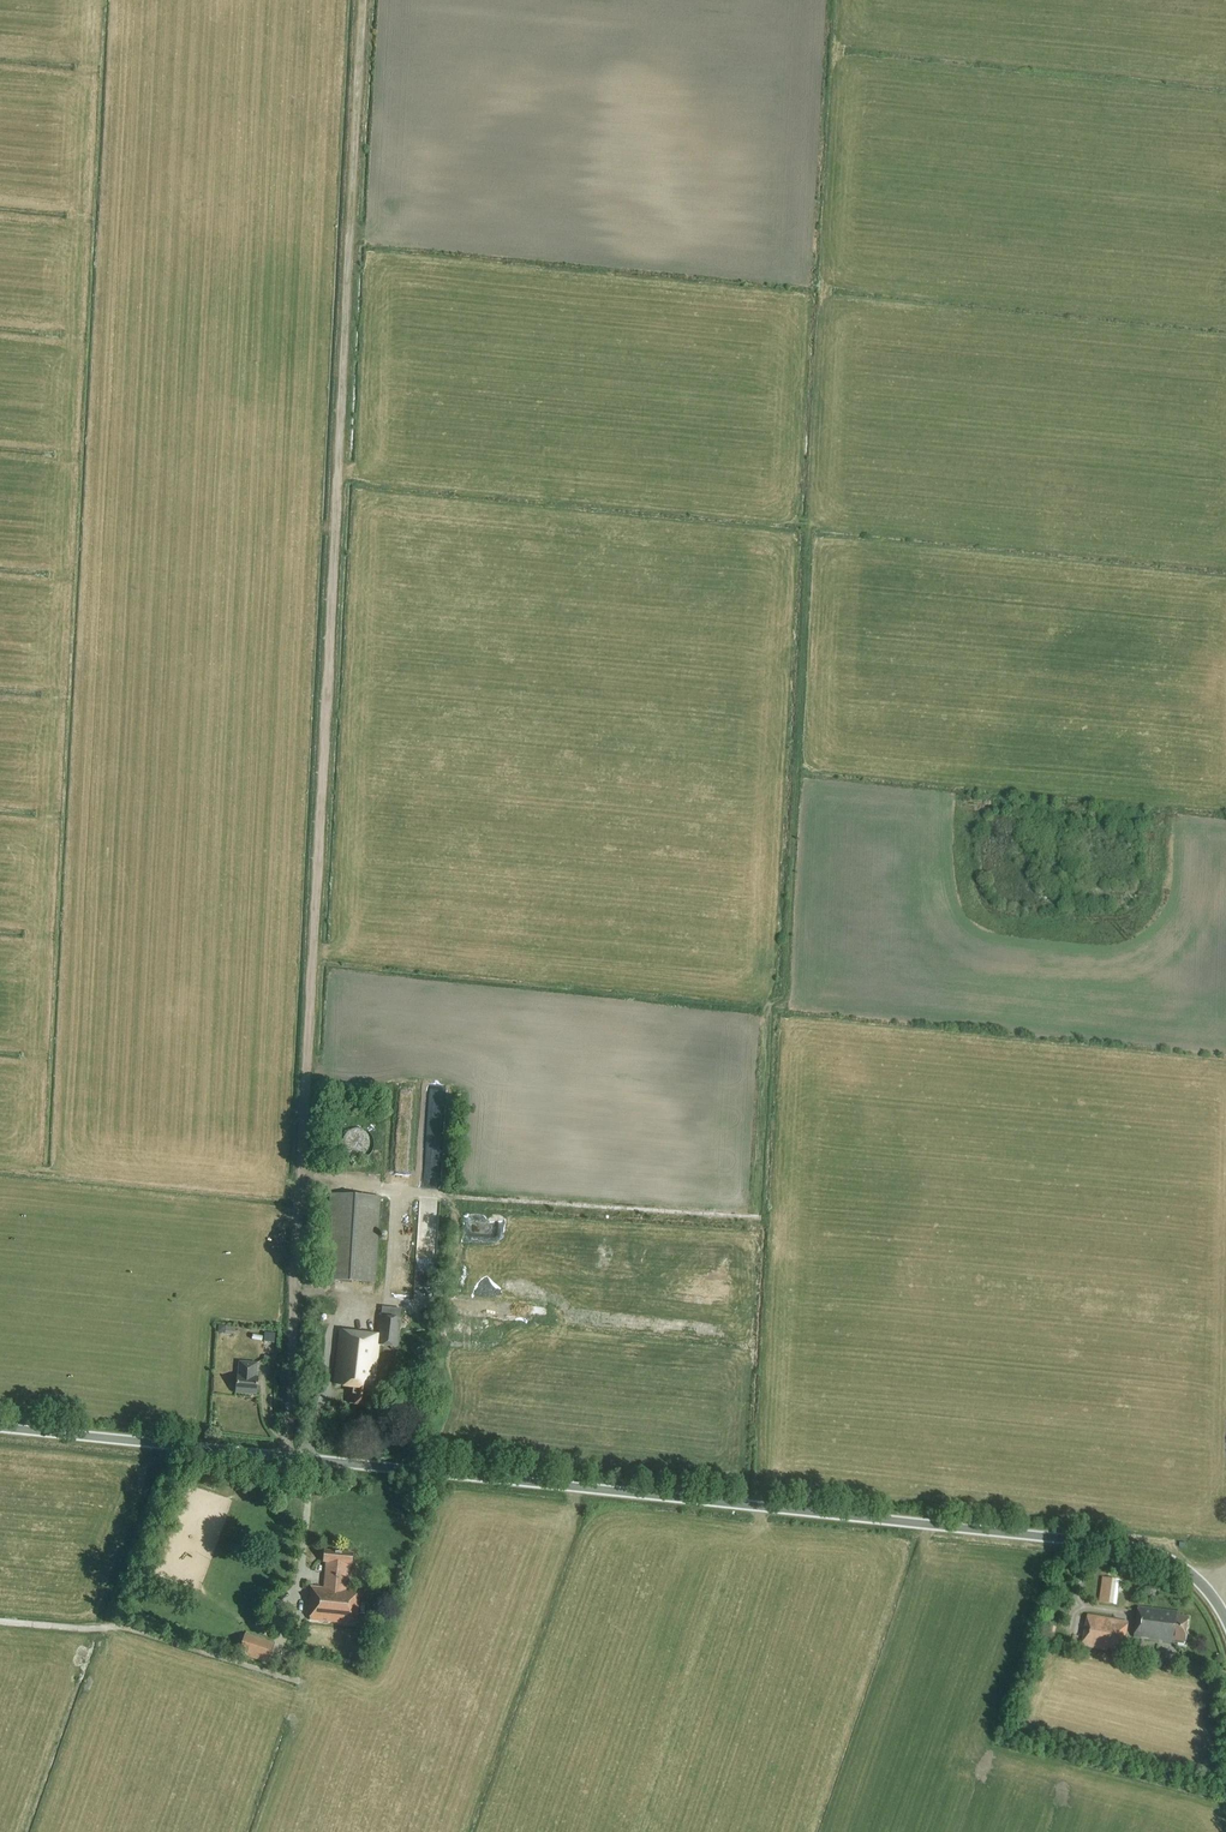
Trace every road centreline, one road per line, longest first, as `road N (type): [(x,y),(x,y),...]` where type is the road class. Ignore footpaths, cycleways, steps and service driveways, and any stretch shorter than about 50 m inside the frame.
road 1 (track): [(364,0),(284,1456)]
road 2 (unclassified): [(1207,1590),(1171,1561),(1104,1544),(0,1426)]
road 3 (track): [(0,1621),(132,1629),(298,1682)]
road 4 (track): [(170,1444),(111,1628)]

